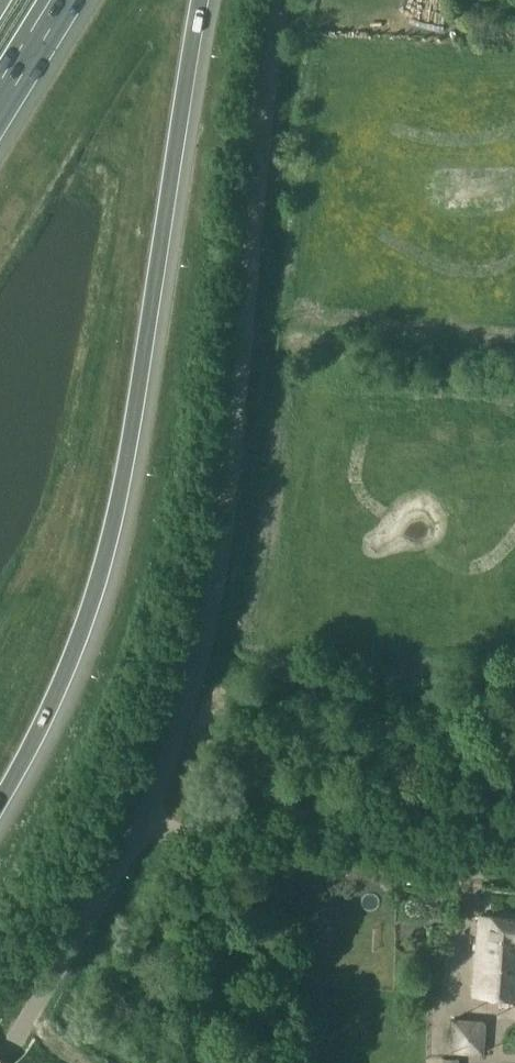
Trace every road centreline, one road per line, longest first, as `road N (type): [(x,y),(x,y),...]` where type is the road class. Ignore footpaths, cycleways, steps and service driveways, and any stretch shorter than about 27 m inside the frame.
road 1 (unclassified): [(284,0),(213,605),(145,816)]
road 2 (motorway): [(0,793),(45,711),(90,593),(156,309),(201,0)]
road 3 (unclassified): [(145,816),(207,830),(354,826),(514,864)]
road 4 (unclassified): [(145,816),(0,1062)]

